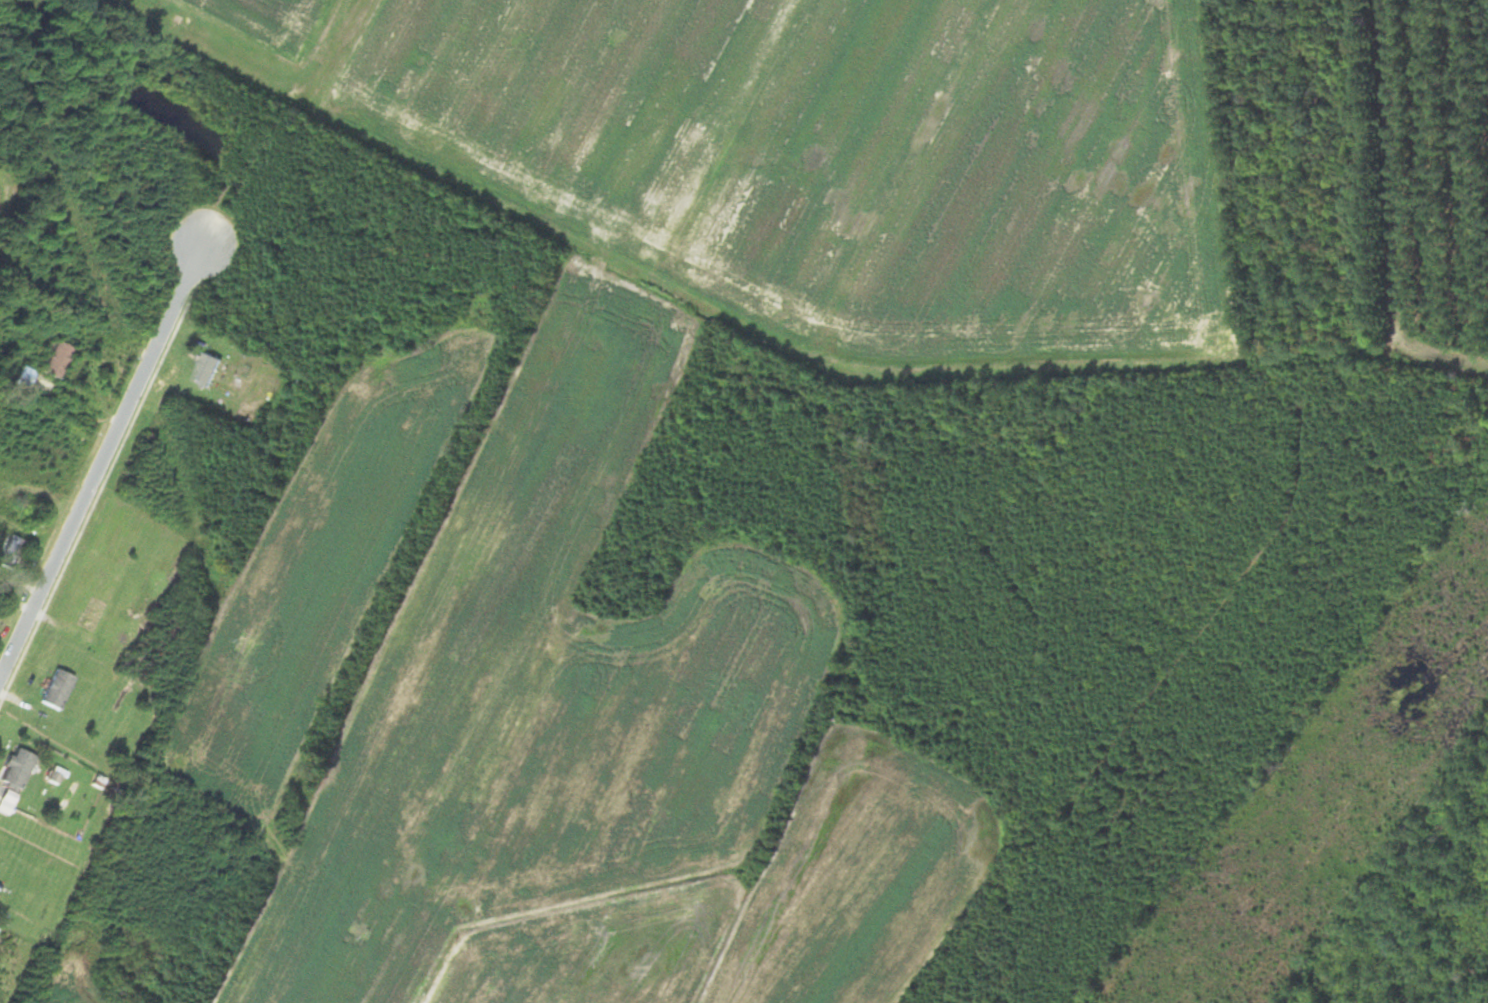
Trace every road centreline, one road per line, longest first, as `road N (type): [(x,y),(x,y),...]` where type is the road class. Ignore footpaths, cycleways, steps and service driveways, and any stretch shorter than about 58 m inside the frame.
road 1 (residential): [(0,666),(200,240)]

